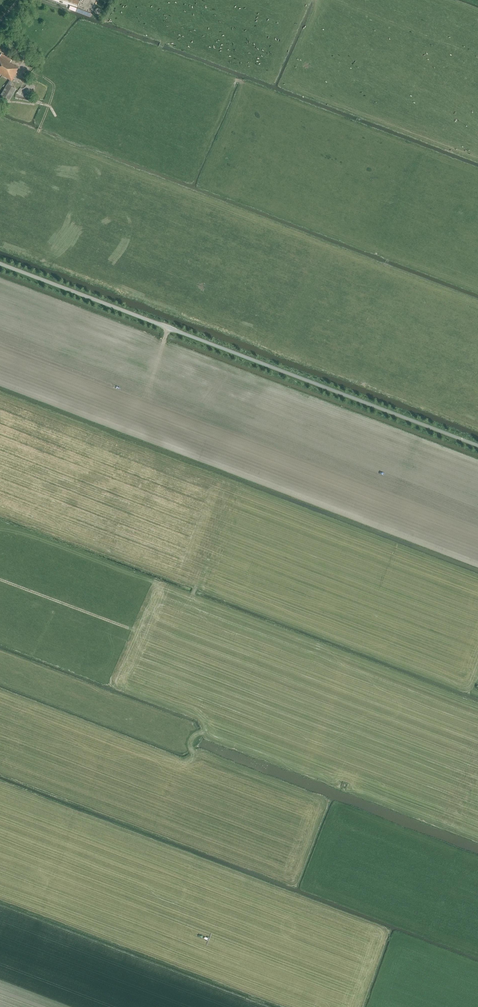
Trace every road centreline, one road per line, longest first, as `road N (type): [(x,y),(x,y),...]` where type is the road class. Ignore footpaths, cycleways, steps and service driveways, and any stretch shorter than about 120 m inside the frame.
road 1 (unclassified): [(477,445),(0,264)]
road 2 (track): [(0,579),(161,637),(191,599),(229,498)]

